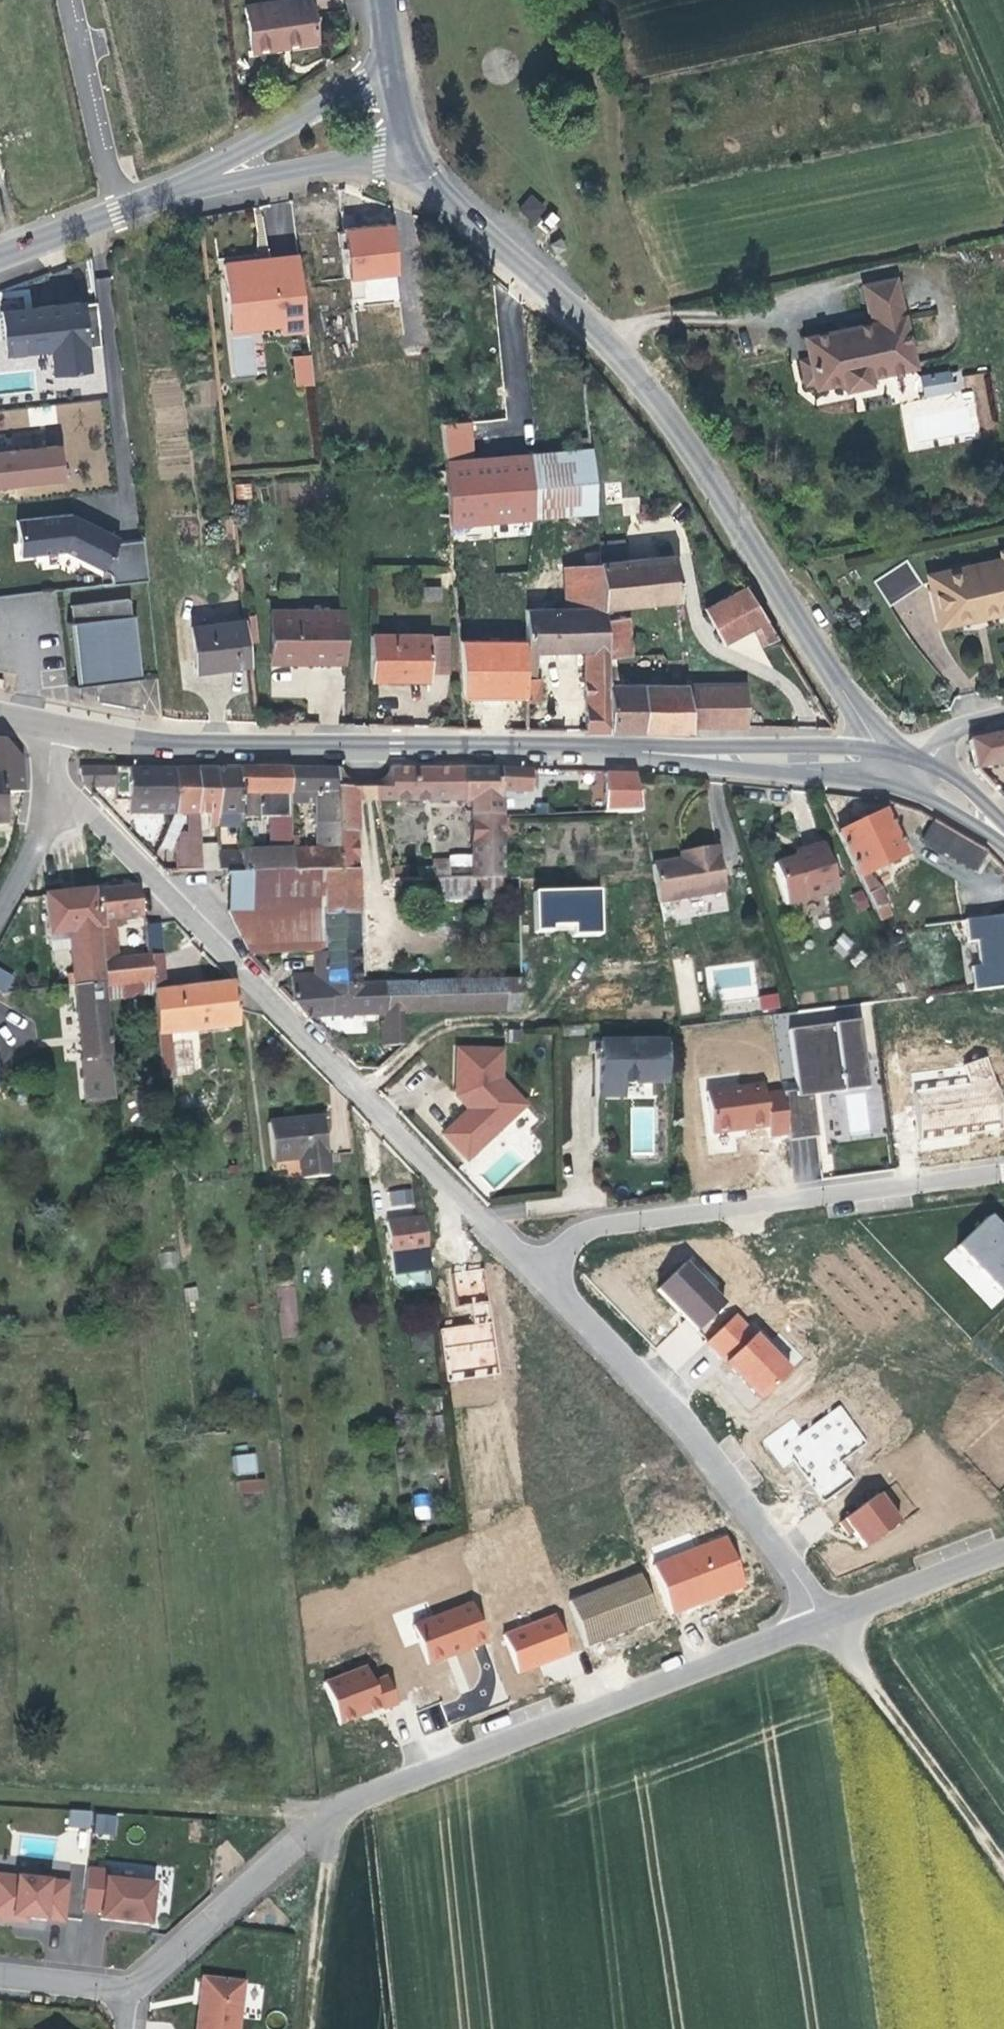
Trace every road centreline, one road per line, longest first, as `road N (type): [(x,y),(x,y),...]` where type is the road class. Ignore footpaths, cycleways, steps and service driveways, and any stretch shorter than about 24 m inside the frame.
road 1 (residential): [(828,1617),(358,1797),(134,1986)]
road 2 (unclassified): [(873,748),(806,620),(622,370),(498,246),(418,151)]
road 3 (residential): [(55,785),(540,1269)]
road 4 (track): [(310,2028),(335,1811),(0,1786)]
road 5 (secondary): [(59,727),(217,747),(601,747)]
road 6 (residential): [(540,1269),(576,1240),(617,1223),(1003,1169)]
road 7 (residential): [(540,1269),(687,1431),(828,1617)]
road 8 (track): [(1003,1873),(828,1617)]
road 9 (secondary): [(601,747),(748,770),(871,778)]
road 10 (secondary): [(873,748),(601,747)]
road 11 (unclassified): [(112,215),(67,0)]
road 12 (residential): [(392,58),(210,177)]
road 13 (residential): [(210,177),(418,151)]
road 14 (residential): [(1003,1549),(828,1617)]
road 15 (residential): [(55,785),(43,838),(0,921)]
road 16 (track): [(951,0),(1003,126)]
road 17 (residential): [(134,1986),(0,1970)]
road 18 (secondary): [(888,781),(1003,840)]
road 19 (residential): [(0,258),(112,215)]

